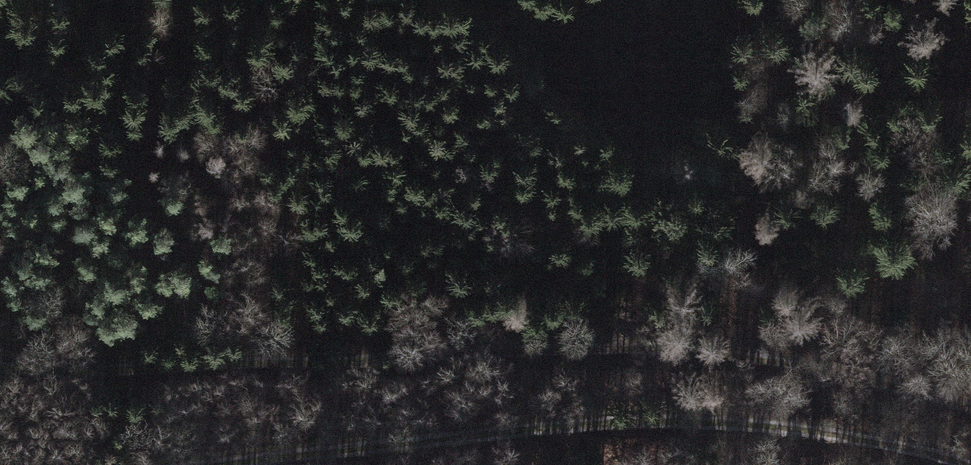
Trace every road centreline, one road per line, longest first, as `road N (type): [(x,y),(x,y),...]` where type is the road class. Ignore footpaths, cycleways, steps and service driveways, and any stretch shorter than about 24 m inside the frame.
road 1 (track): [(970,409),(929,391),(741,353),(586,343),(0,366)]
road 2 (track): [(205,464),(634,420),(832,427),(970,464)]

